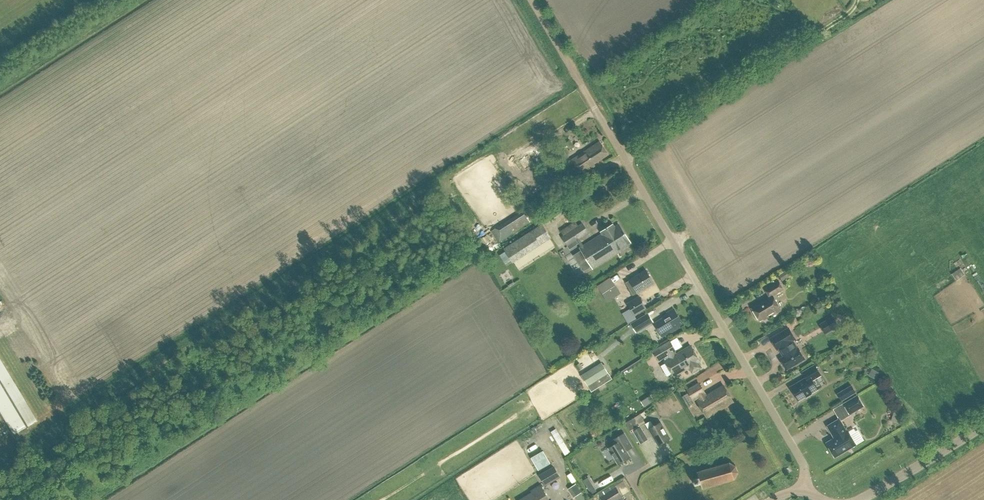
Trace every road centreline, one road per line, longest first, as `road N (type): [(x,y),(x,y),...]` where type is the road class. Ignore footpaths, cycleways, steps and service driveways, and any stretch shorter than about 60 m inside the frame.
road 1 (unclassified): [(807,484),(798,454),(580,83)]
road 2 (unclassified): [(859,499),(983,421)]

